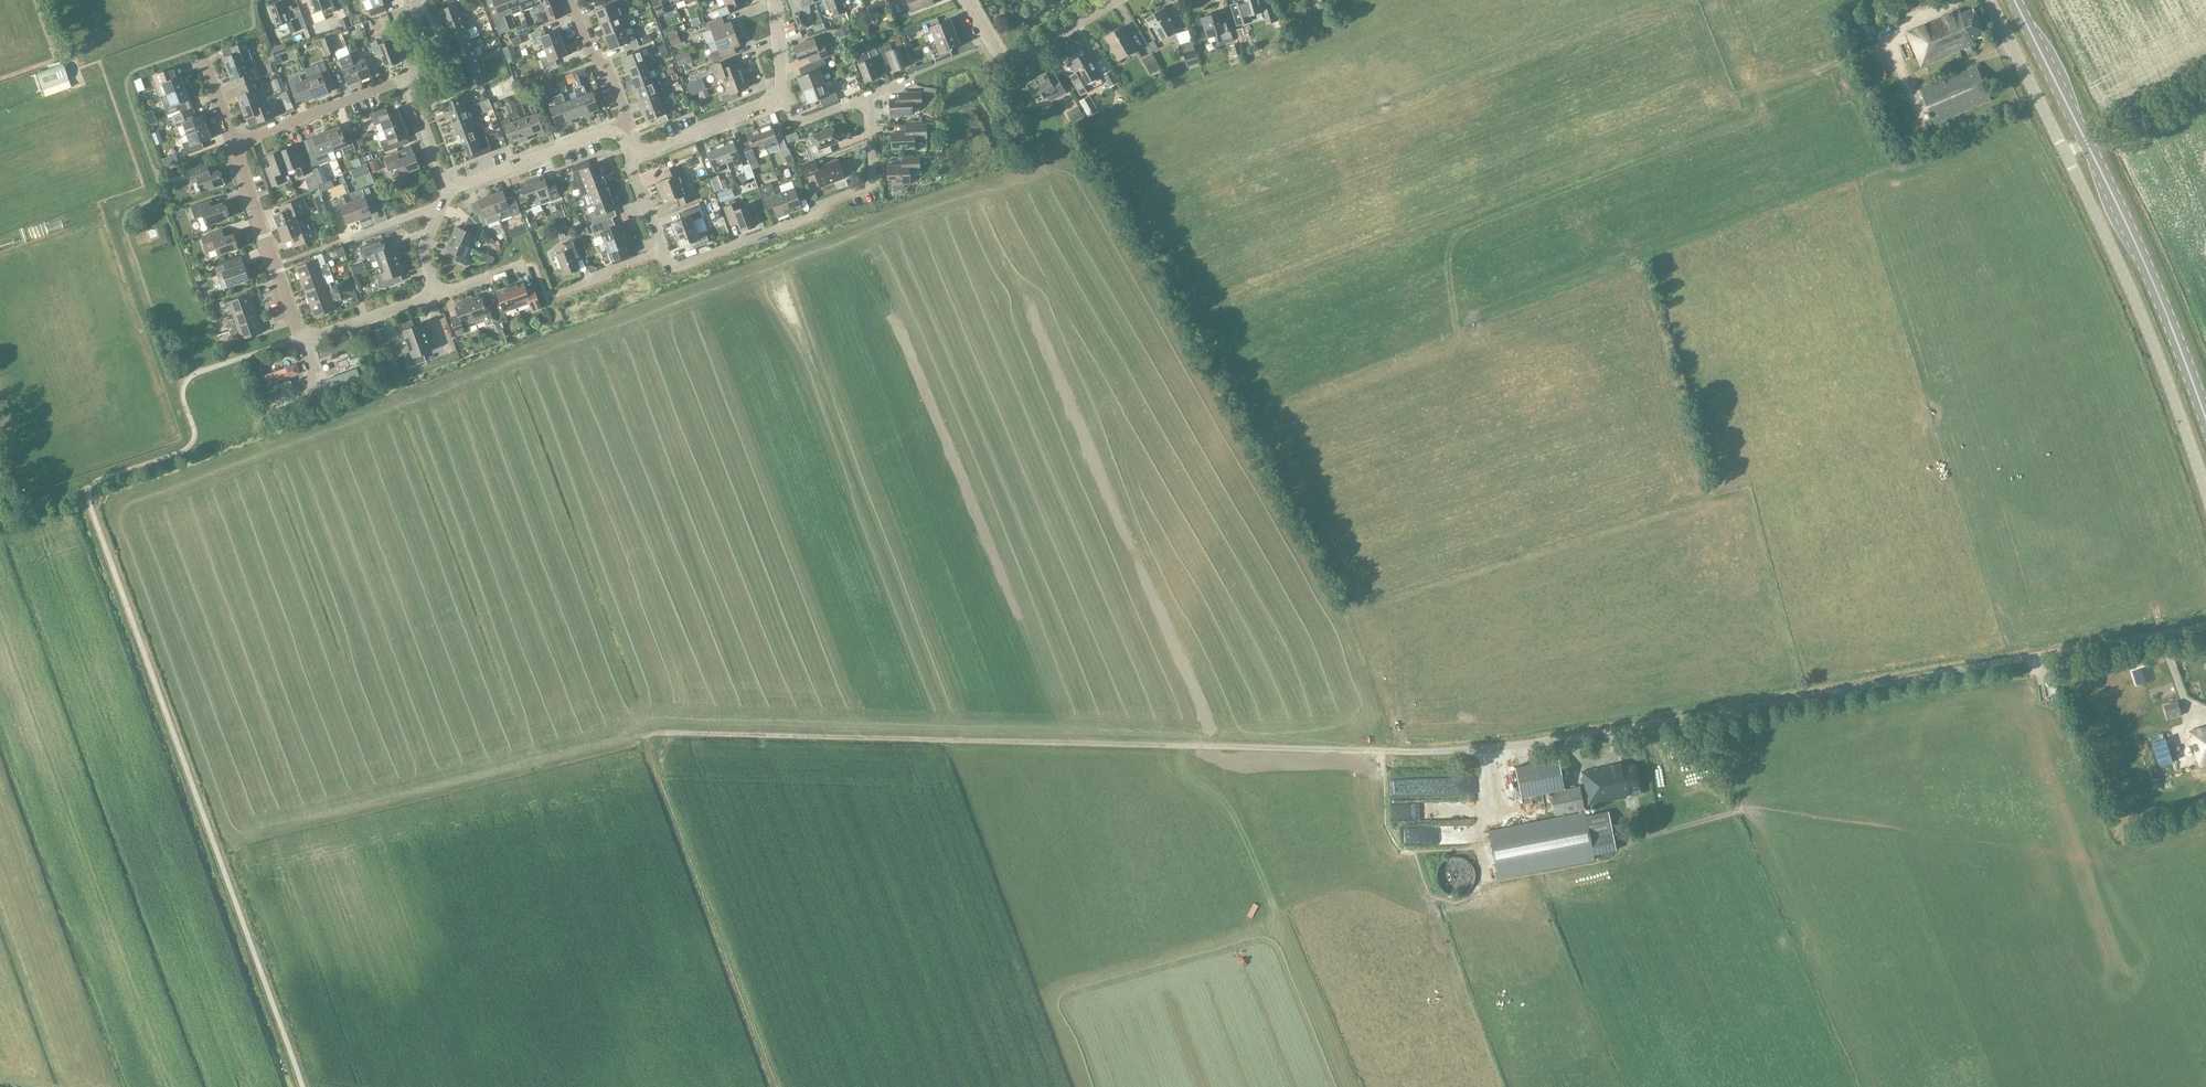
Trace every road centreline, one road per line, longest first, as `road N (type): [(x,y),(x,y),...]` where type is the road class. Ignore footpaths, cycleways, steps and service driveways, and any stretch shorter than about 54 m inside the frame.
road 1 (unclassified): [(1400,752),(1506,747),(1657,723),(2205,626)]
road 2 (track): [(648,736),(1400,752)]
road 3 (track): [(648,736),(772,1086)]
road 4 (unclassified): [(2205,494),(2147,331),(2065,153)]
road 5 (residential): [(663,249),(674,266),(682,265),(817,214),(870,183),(869,97)]
road 6 (primary): [(2205,420),(2086,143)]
road 7 (residential): [(300,339),(239,166),(241,147)]
road 8 (residential): [(241,147),(250,137),(411,81)]
road 9 (residential): [(451,183),(603,133),(617,135)]
road 10 (unclassified): [(2065,153),(1987,0)]
road 11 (residential): [(632,157),(785,99)]
road 12 (primary): [(2086,143),(2014,0)]
road 13 (residential): [(617,135),(629,120),(570,0)]
road 14 (residential): [(300,339),(429,297)]
road 15 (unclassified): [(2086,143),(2205,83)]
road 16 (residential): [(1010,58),(1118,0)]

